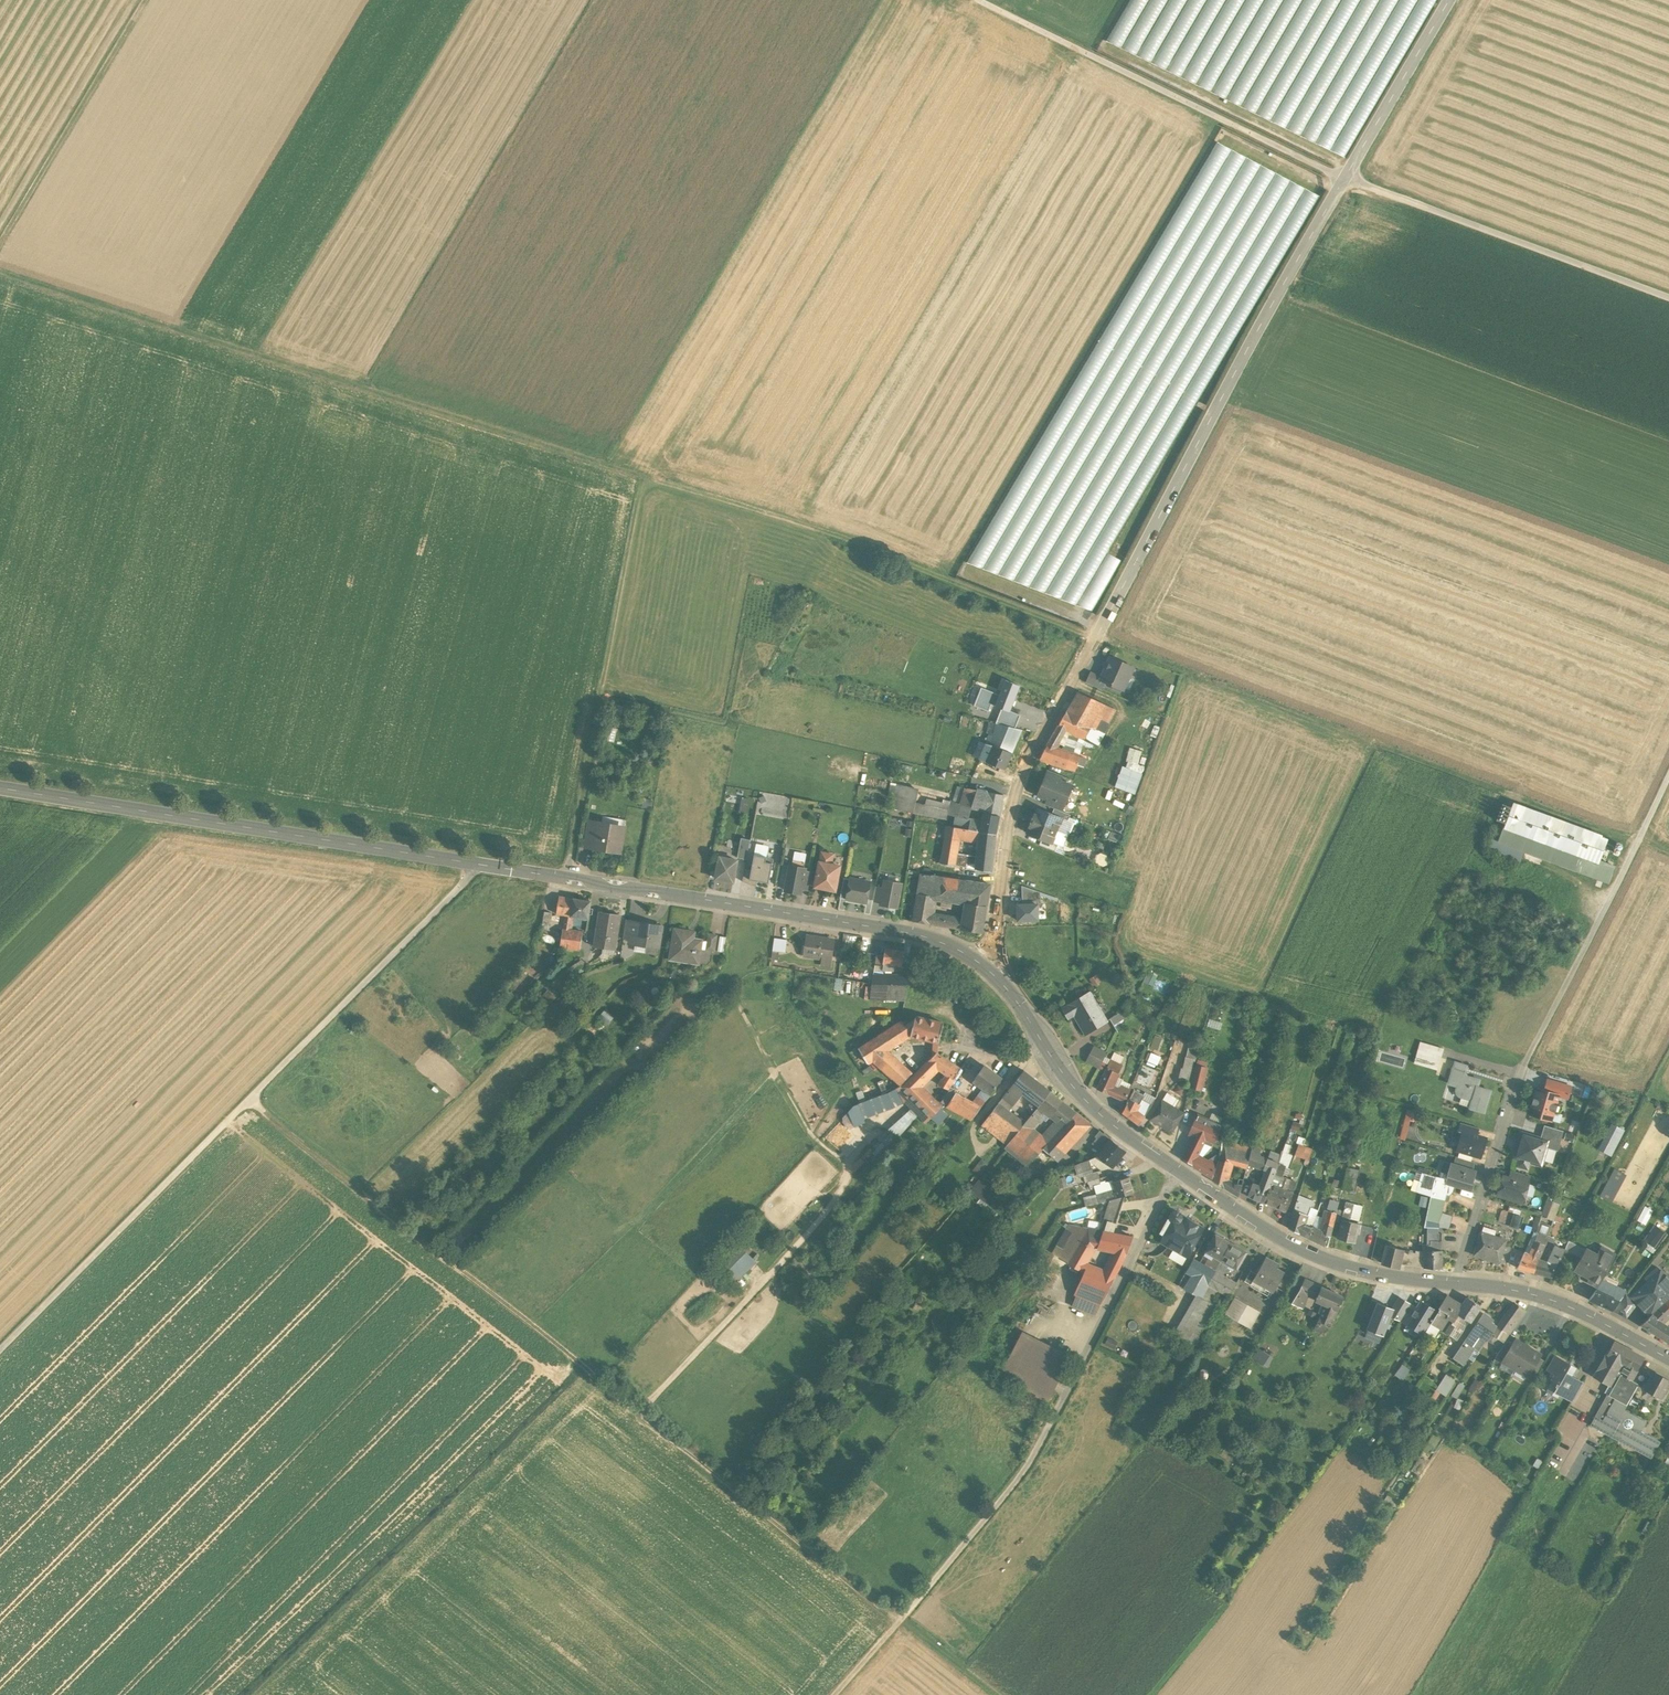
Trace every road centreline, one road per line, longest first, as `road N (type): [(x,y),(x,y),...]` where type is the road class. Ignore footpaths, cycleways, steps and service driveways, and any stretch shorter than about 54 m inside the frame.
road 1 (track): [(1668,852),(853,546),(0,277)]
road 2 (residential): [(984,967),(1026,769),(1449,0)]
road 3 (tertiary): [(984,967),(899,931),(0,788)]
road 4 (track): [(249,1100),(992,1694)]
road 5 (residential): [(901,1620),(1027,1465),(1177,1168)]
road 6 (track): [(586,1368),(244,1694)]
road 7 (track): [(1345,179),(972,0)]
road 8 (track): [(568,878),(644,478)]
road 9 (track): [(0,1349),(249,1100)]
road 10 (track): [(1345,179),(1668,299)]
road 11 (track): [(640,1412),(807,1235),(841,1189),(852,1148)]
road 12 (track): [(249,1100),(467,879),(472,863)]
road 13 (track): [(1668,775),(1522,1067)]
road 14 (tertiary): [(1456,1285),(1373,1276),(1315,1257),(1177,1168)]
road 15 (track): [(0,262),(156,0)]
road 16 (tertiary): [(1177,1168),(1096,1110),(984,967)]
road 17 (residential): [(1456,1285),(1522,1067)]
road 18 (tertiary): [(1668,1360),(1554,1301),(1456,1285)]

